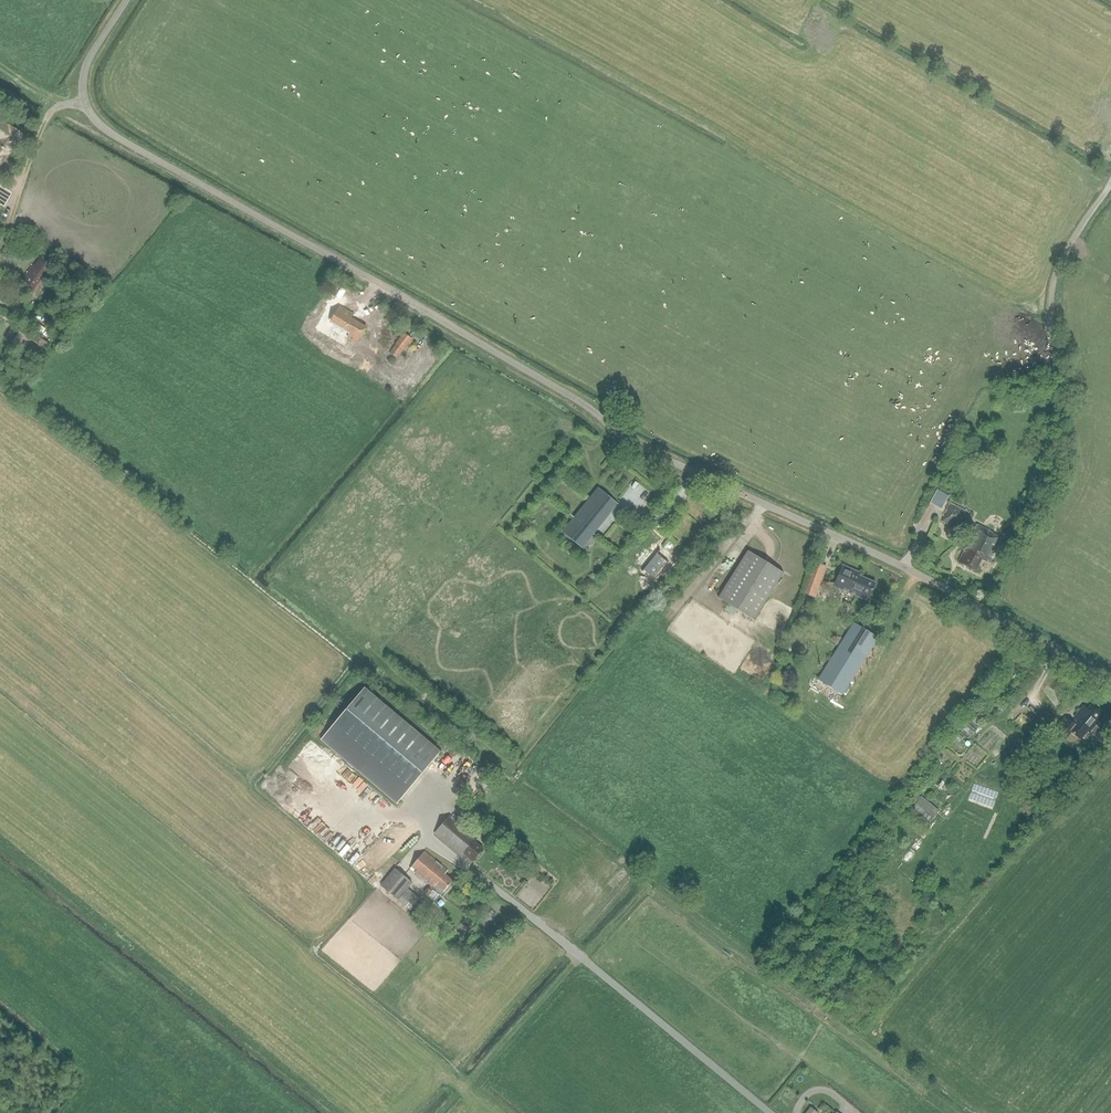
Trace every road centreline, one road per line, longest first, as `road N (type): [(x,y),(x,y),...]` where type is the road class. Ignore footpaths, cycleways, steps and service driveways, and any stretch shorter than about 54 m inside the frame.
road 1 (residential): [(1110,684),(943,587),(637,444),(589,407),(113,135),(90,113),(82,83),(126,0)]
road 2 (unclassified): [(770,1112),(463,860)]
road 3 (track): [(1110,182),(1060,261),(1050,350)]
road 4 (track): [(47,118),(0,250)]

